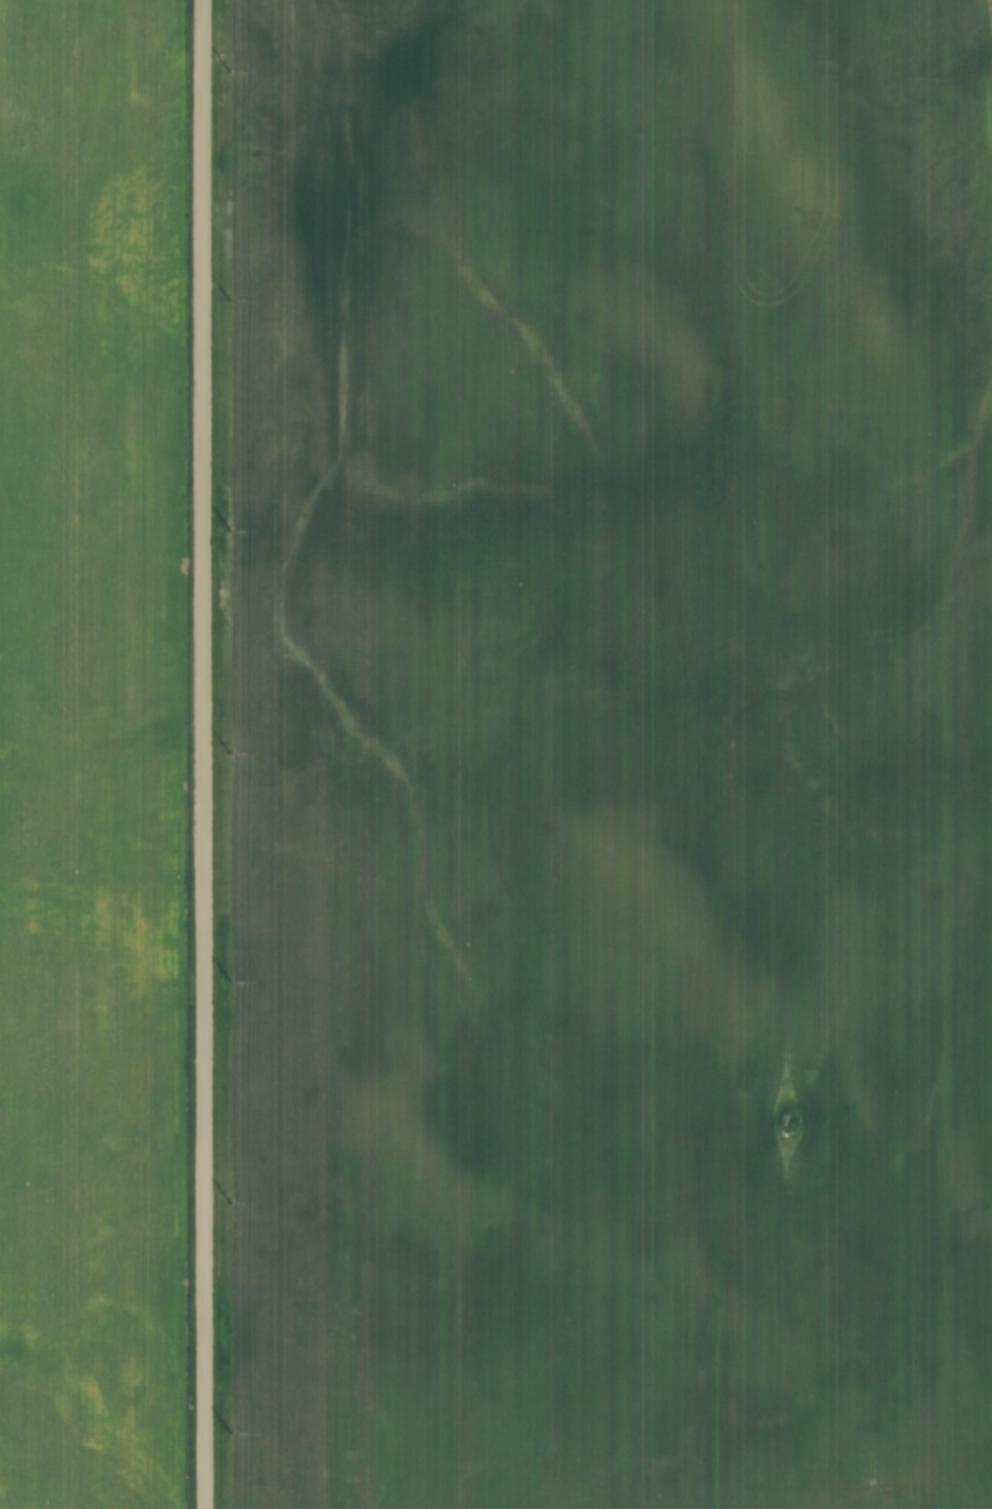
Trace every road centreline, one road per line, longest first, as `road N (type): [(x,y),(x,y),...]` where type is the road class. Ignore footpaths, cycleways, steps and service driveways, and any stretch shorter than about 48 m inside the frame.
road 1 (residential): [(203,0),(205,1508)]

